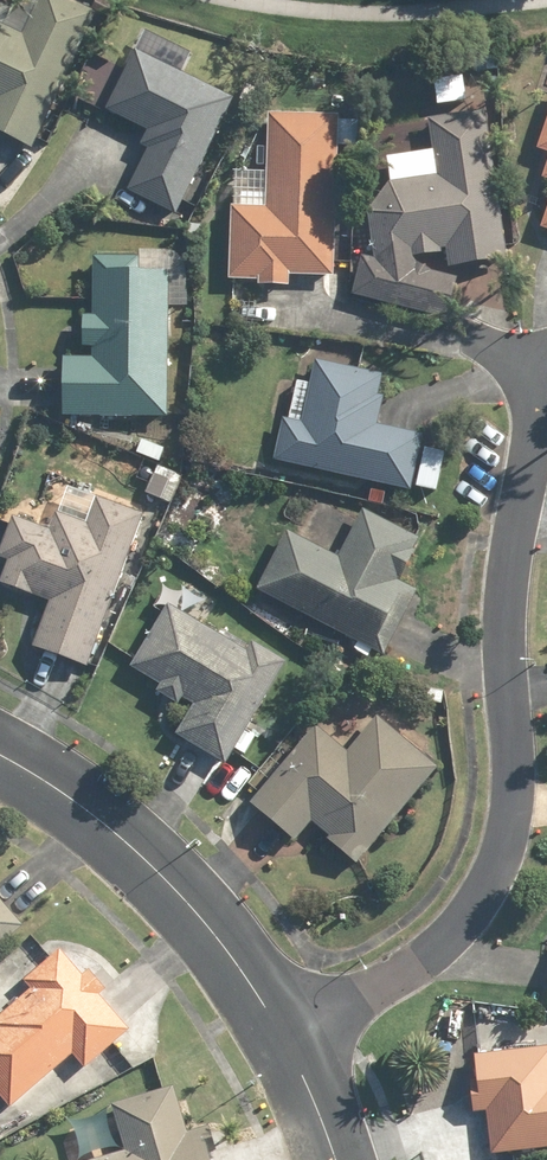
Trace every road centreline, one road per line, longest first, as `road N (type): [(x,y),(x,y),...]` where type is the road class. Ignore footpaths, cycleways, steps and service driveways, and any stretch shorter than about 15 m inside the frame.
road 1 (residential): [(285,1038),(402,979),(471,919),(500,863),(511,796),(503,595),(531,430),(528,367)]
road 2 (tertiary): [(0,757),(132,848),(212,931),(285,1038)]
road 3 (tertiary): [(285,1038),(336,1159)]

